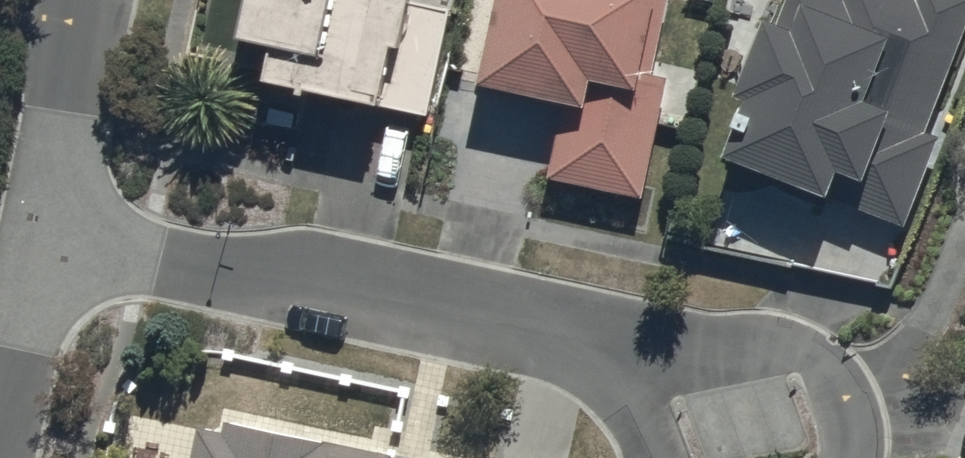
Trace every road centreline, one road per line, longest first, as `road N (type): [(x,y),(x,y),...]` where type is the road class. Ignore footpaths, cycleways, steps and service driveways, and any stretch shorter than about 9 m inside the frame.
road 1 (residential): [(45,241),(536,326),(608,353),(667,393)]
road 2 (residential): [(104,0),(45,241)]
road 3 (residential): [(667,393),(719,350),(787,350),(840,394),(852,426)]
road 4 (residential): [(964,246),(947,290),(852,426)]
road 5 (residential): [(45,241),(0,406)]

